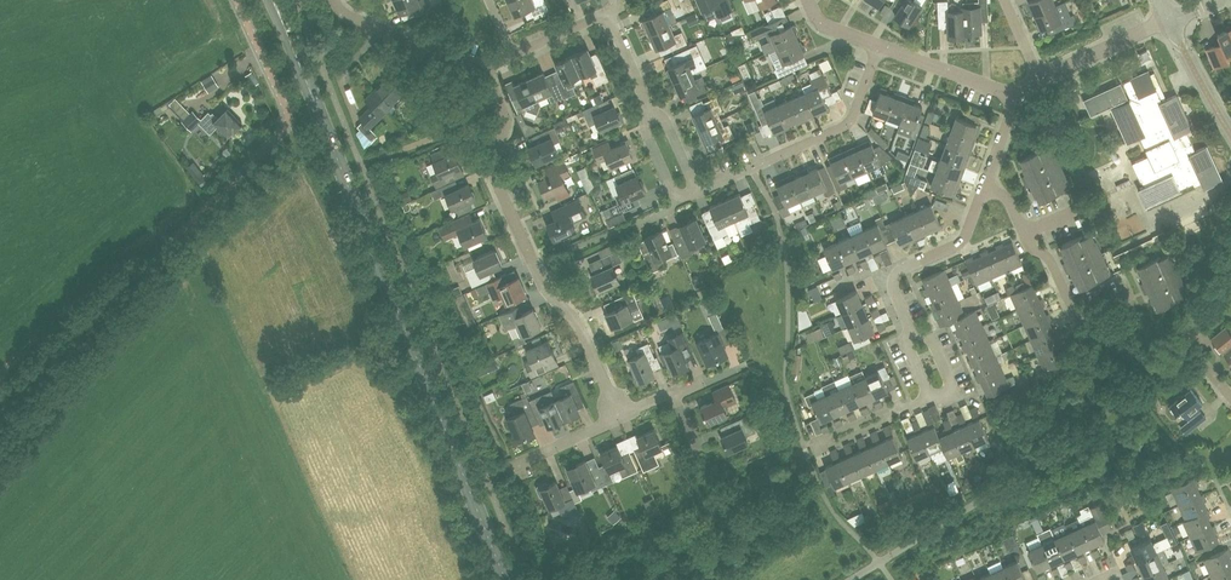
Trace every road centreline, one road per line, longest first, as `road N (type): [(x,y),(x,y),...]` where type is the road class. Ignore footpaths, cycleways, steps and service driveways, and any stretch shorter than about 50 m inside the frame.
road 1 (secondary): [(271,0),(508,579)]
road 2 (unclassified): [(0,419),(285,128),(284,103),(237,0)]
road 3 (residential): [(622,415),(580,328),(547,291),(492,173),(504,120),(483,68)]
road 4 (residential): [(697,190),(848,124),(879,45)]
road 5 (residential): [(1131,293),(1077,312),(1054,264),(1027,244),(1009,201),(986,187)]
road 6 (residential): [(911,330),(894,280),(901,269),(958,245),(986,187)]
road 7 (residential): [(334,0),(350,16),(483,68)]
road 8 (residential): [(911,330),(905,343),(932,399),(950,389),(927,337)]
road 9 (residential): [(1014,89),(879,45)]
road 10 (residential): [(1169,20),(1040,78)]

